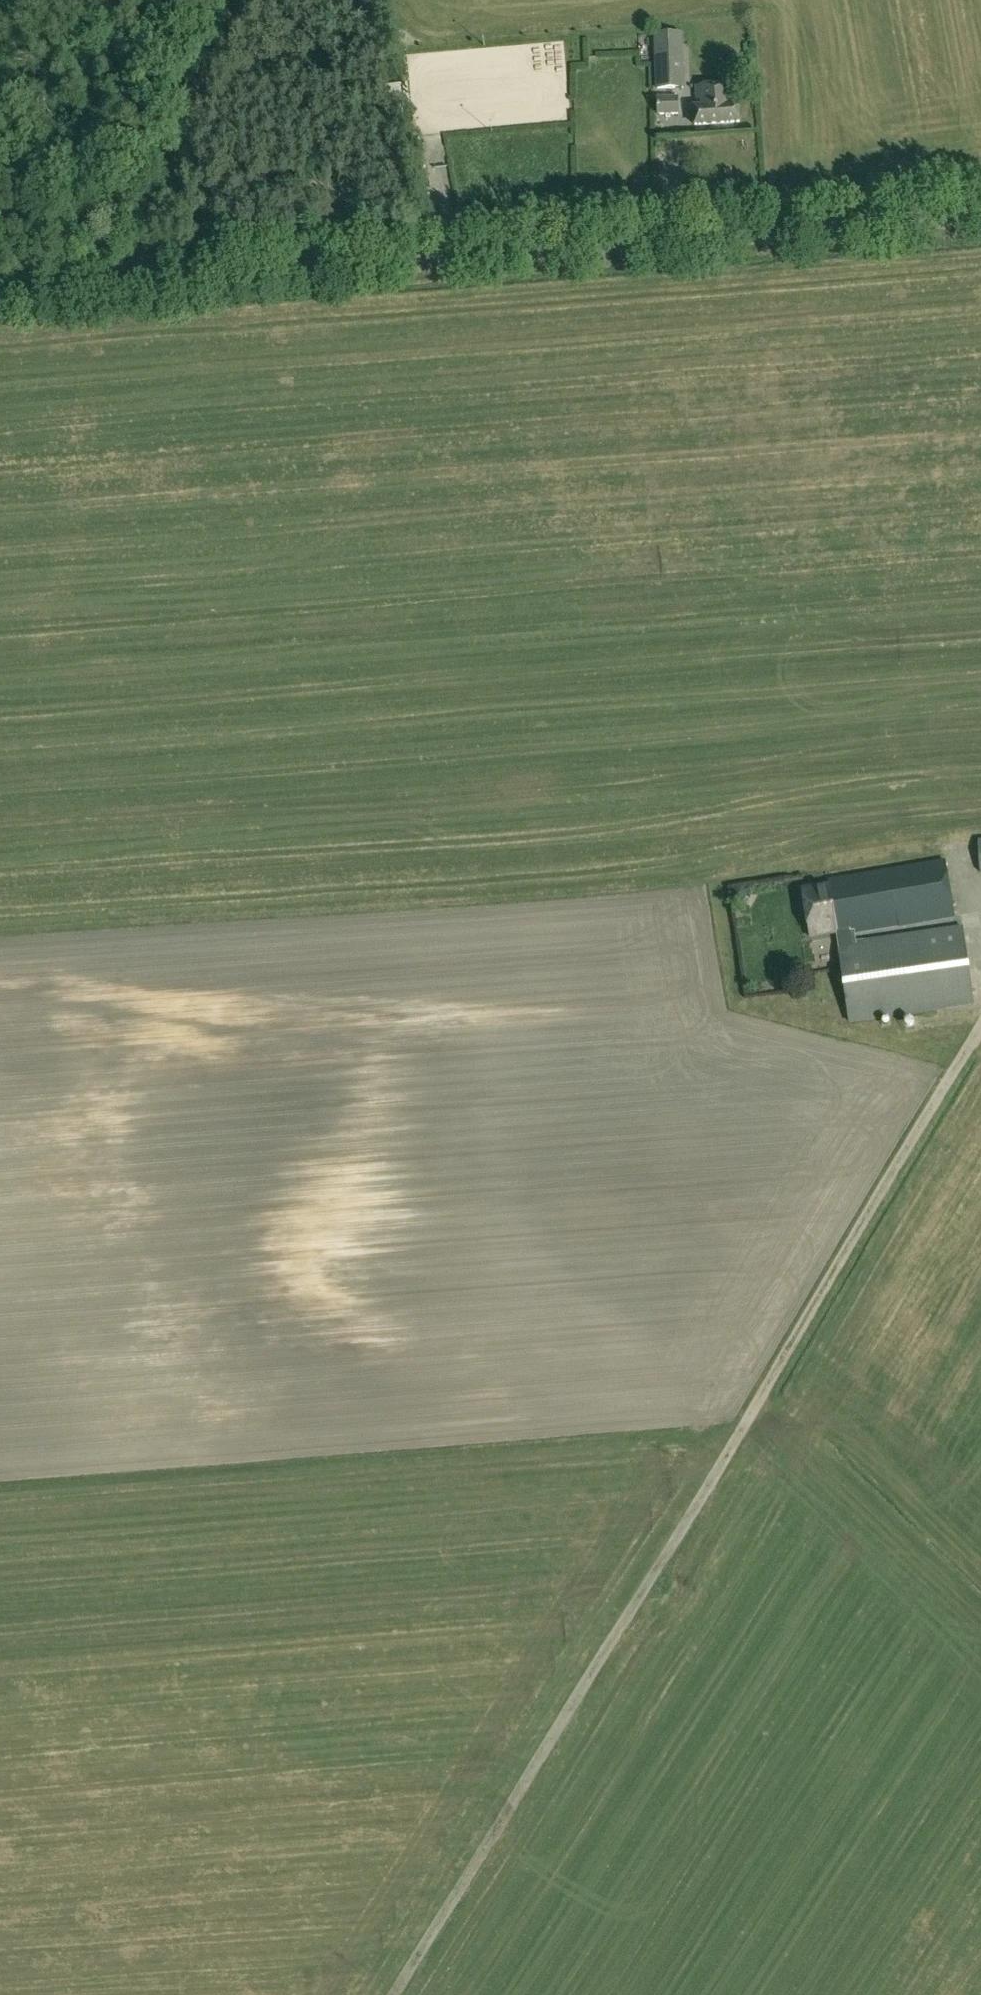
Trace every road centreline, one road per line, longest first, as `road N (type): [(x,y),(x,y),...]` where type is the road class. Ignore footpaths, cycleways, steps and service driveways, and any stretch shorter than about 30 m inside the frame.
road 1 (unclassified): [(980,216),(0,296)]
road 2 (track): [(249,0),(121,285)]

